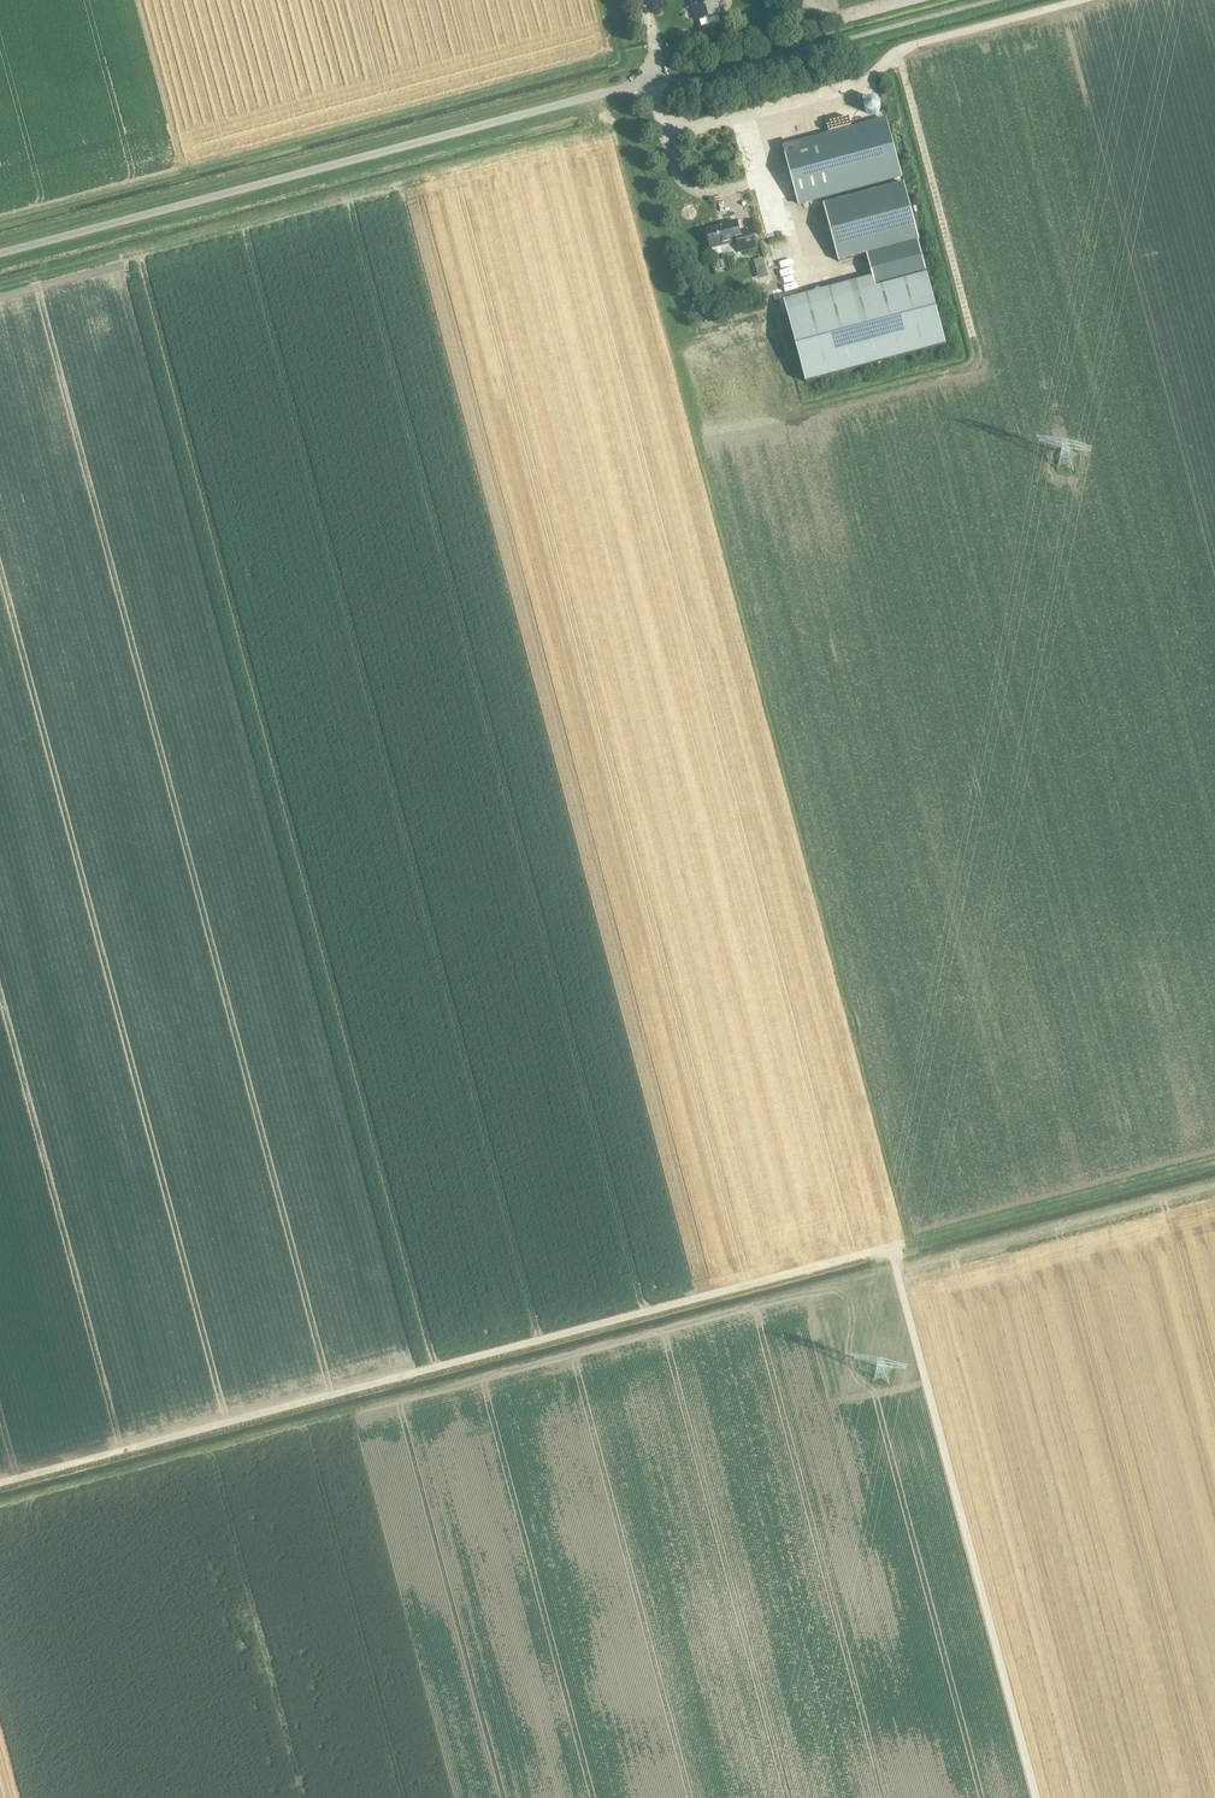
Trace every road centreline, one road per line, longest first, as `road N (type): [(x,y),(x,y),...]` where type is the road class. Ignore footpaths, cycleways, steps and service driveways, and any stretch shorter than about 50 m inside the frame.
road 1 (unclassified): [(0,251),(633,87)]

